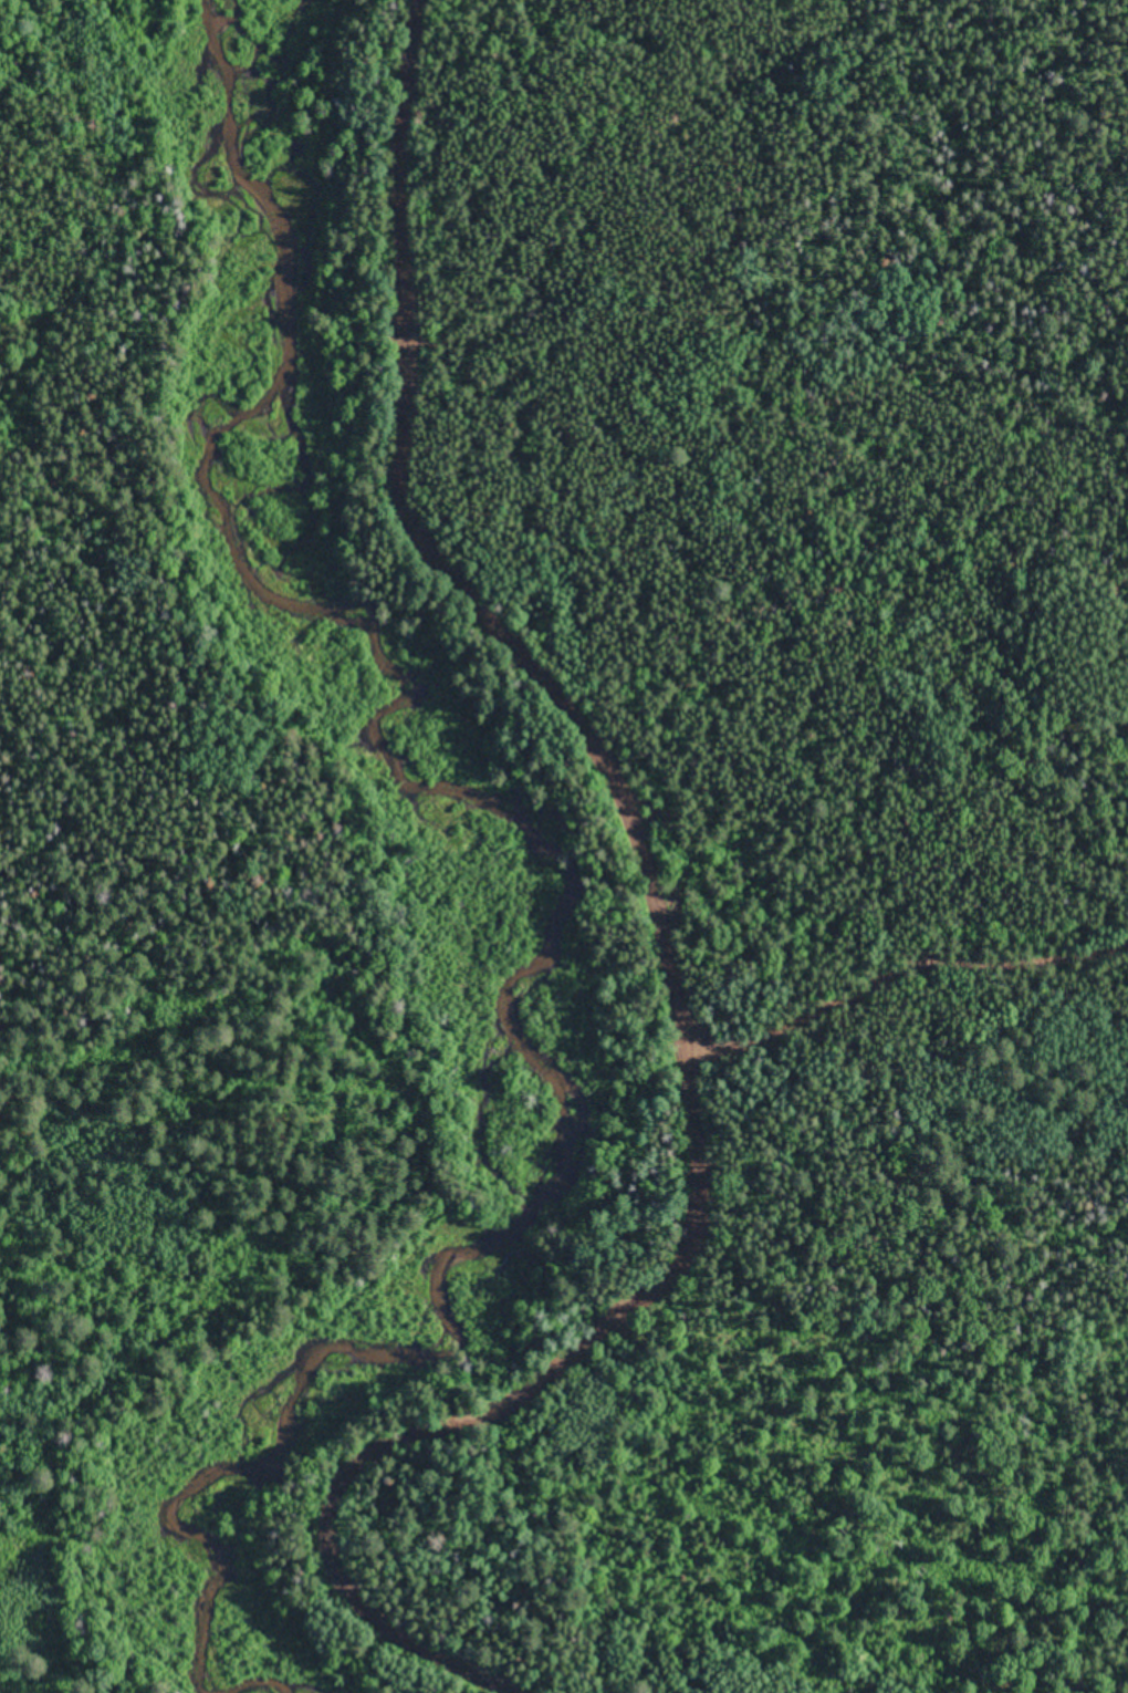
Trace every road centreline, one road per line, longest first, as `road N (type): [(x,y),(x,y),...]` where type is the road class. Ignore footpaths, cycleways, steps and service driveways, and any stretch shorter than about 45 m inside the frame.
road 1 (residential): [(527,1692),(382,1577),(375,1475),(631,1326),(713,1244),(707,979),(692,959),(672,762),(462,518),(436,450),(436,97),(454,0)]
road 2 (track): [(1127,886),(1105,897),(707,979)]
road 3 (residential): [(0,1194),(247,1081),(301,1081)]

